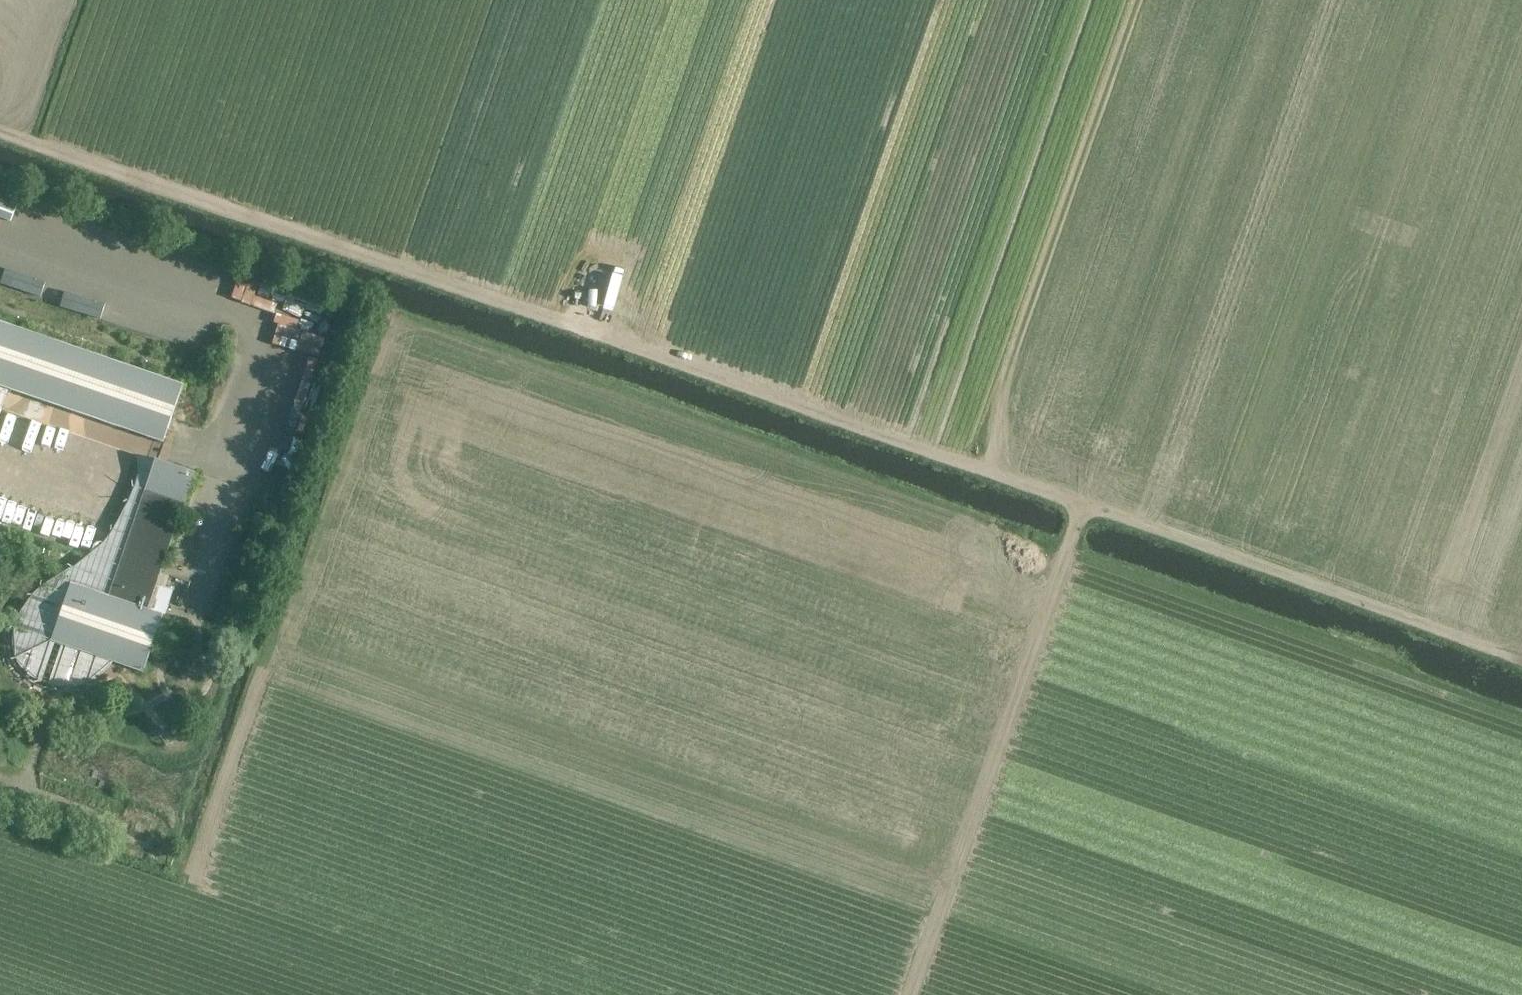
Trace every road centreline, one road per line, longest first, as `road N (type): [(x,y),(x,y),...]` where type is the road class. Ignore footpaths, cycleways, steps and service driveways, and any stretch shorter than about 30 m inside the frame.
road 1 (track): [(1521,655),(0,128)]
road 2 (track): [(1084,506),(911,994)]
road 3 (track): [(1137,0),(972,466)]

